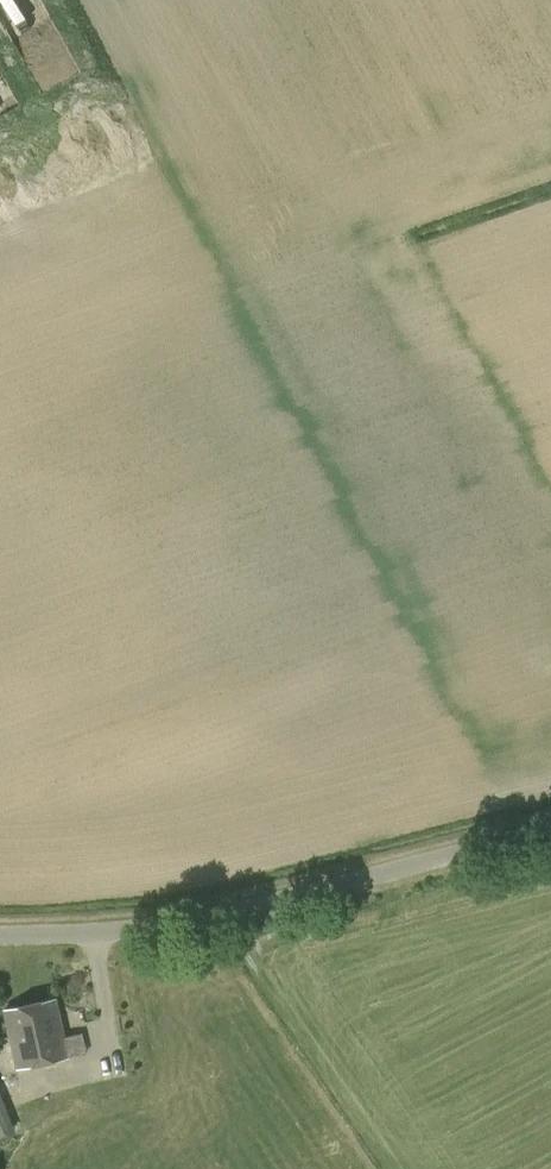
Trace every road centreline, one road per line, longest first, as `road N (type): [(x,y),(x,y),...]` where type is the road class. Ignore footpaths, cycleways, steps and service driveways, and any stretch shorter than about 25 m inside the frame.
road 1 (unclassified): [(550,831),(152,923),(0,930)]

